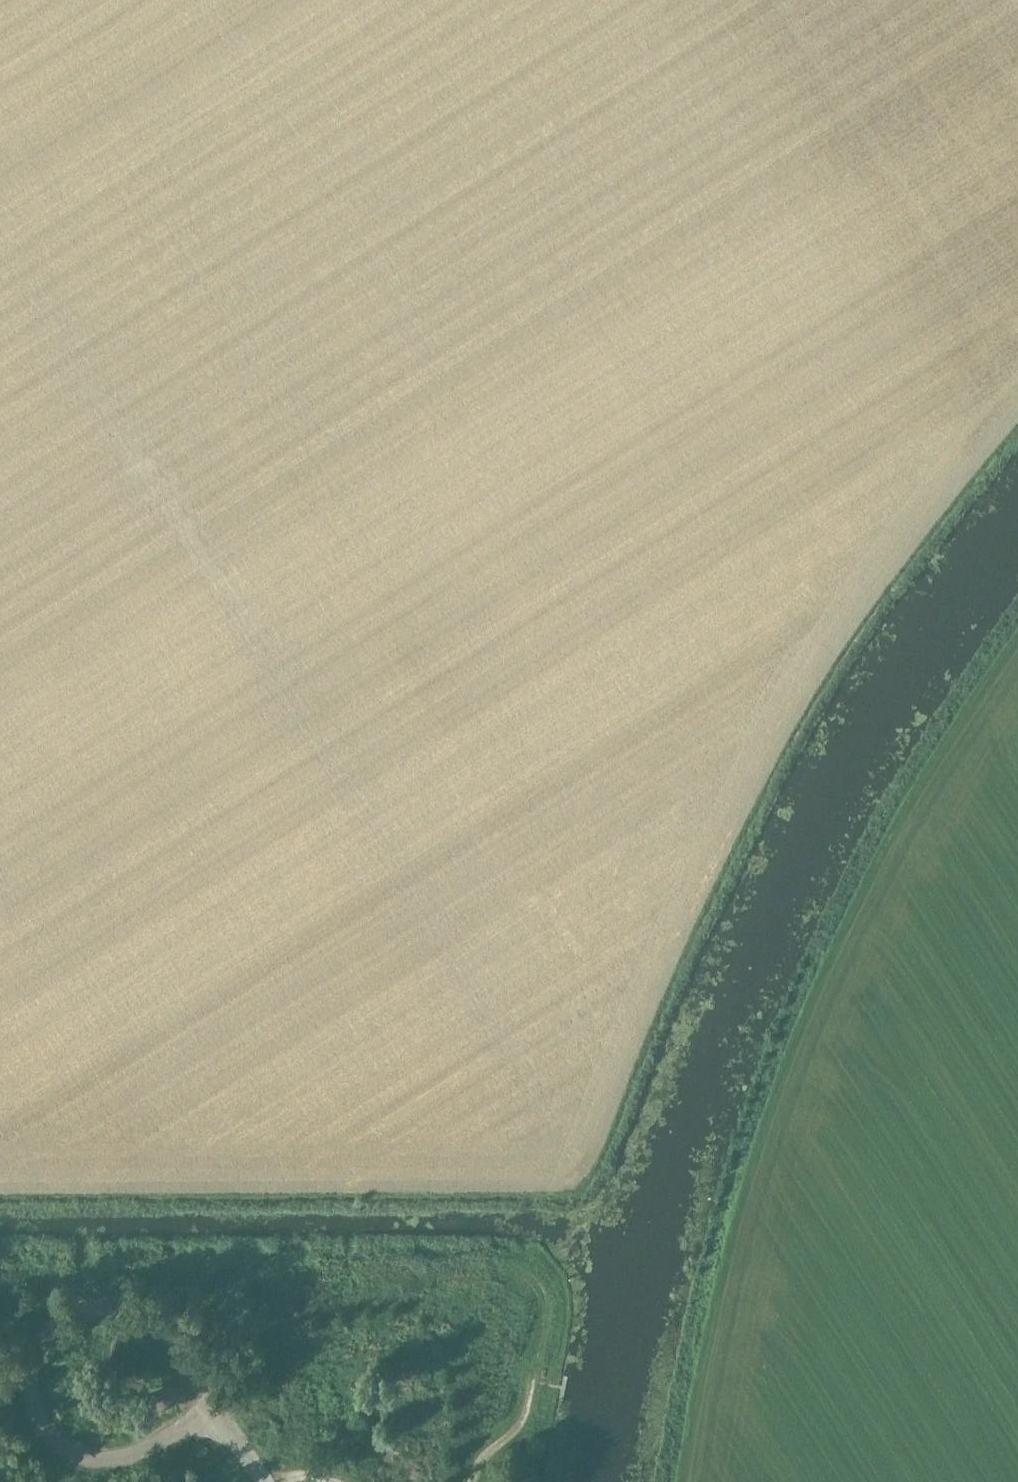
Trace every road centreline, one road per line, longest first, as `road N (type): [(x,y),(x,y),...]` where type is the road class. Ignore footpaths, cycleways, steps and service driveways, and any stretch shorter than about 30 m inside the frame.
road 1 (unclassified): [(214,1406),(173,1339),(133,1309),(85,1305),(52,1321),(38,1340),(28,1396),(41,1425),(65,1446),(109,1455),(185,1421)]
road 2 (track): [(471,1481),(480,1460),(523,1420),(531,1375)]

